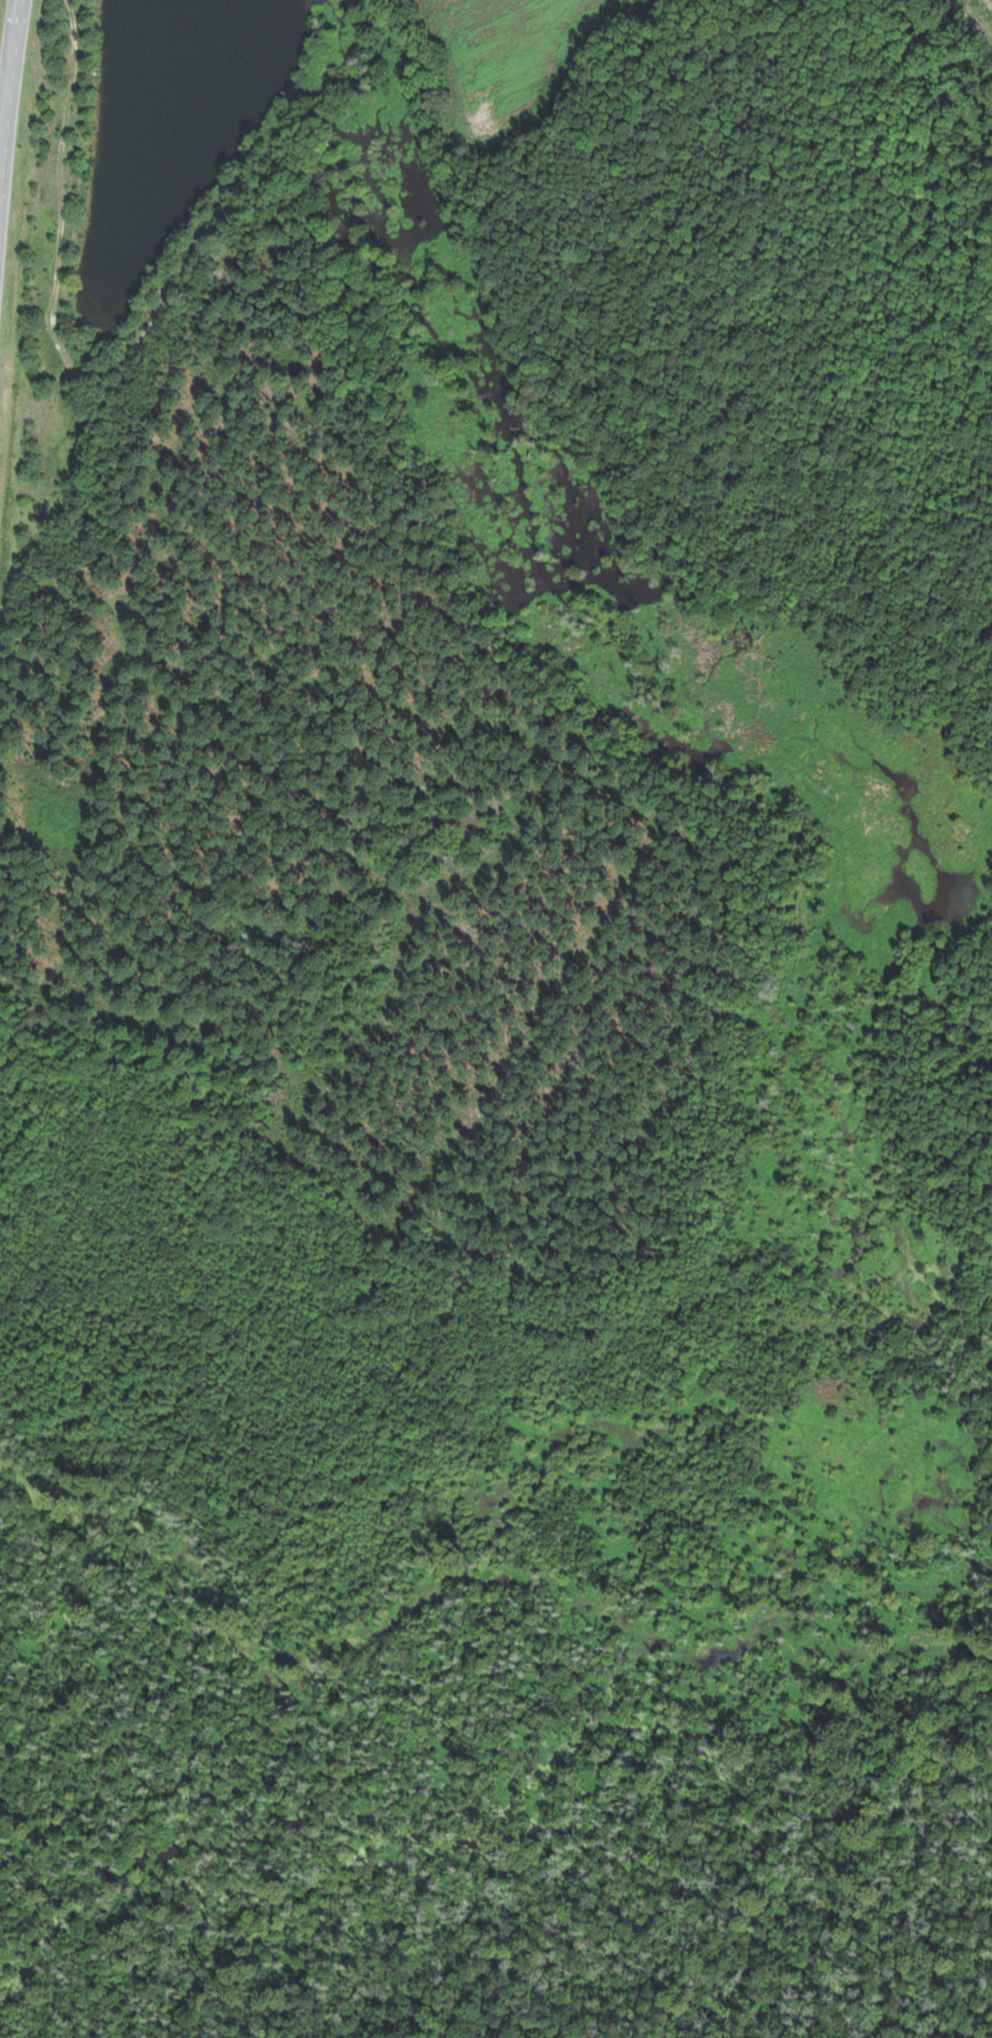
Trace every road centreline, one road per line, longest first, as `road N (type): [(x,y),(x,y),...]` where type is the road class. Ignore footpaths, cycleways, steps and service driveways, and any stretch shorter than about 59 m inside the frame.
road 1 (trunk): [(0,207),(24,0)]

